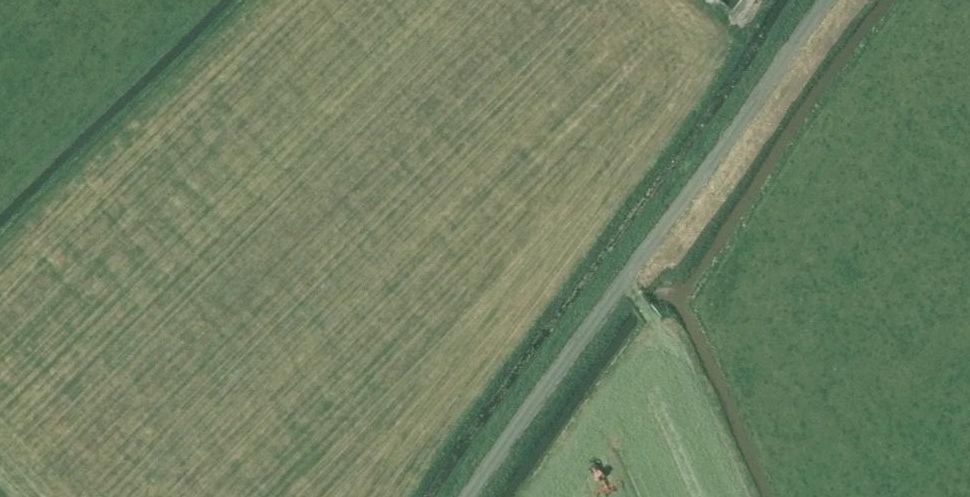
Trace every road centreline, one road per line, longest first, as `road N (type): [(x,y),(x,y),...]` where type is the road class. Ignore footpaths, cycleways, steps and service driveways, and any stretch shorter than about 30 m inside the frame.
road 1 (unclassified): [(466,496),(822,0)]

